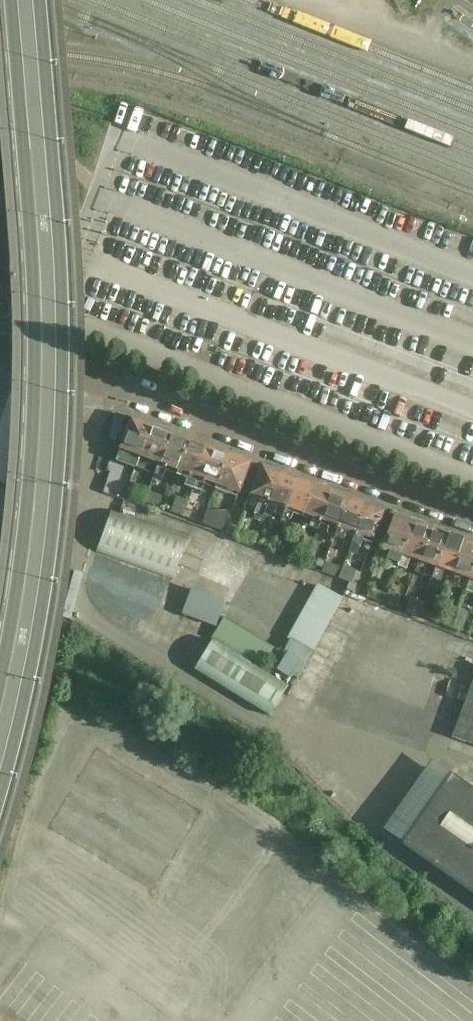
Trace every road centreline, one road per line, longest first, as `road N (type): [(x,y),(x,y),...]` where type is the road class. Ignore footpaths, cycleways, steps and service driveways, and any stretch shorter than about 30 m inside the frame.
road 1 (secondary): [(0,745),(30,607),(49,390),(27,0)]
road 2 (unclassified): [(472,521),(134,395),(0,354)]

